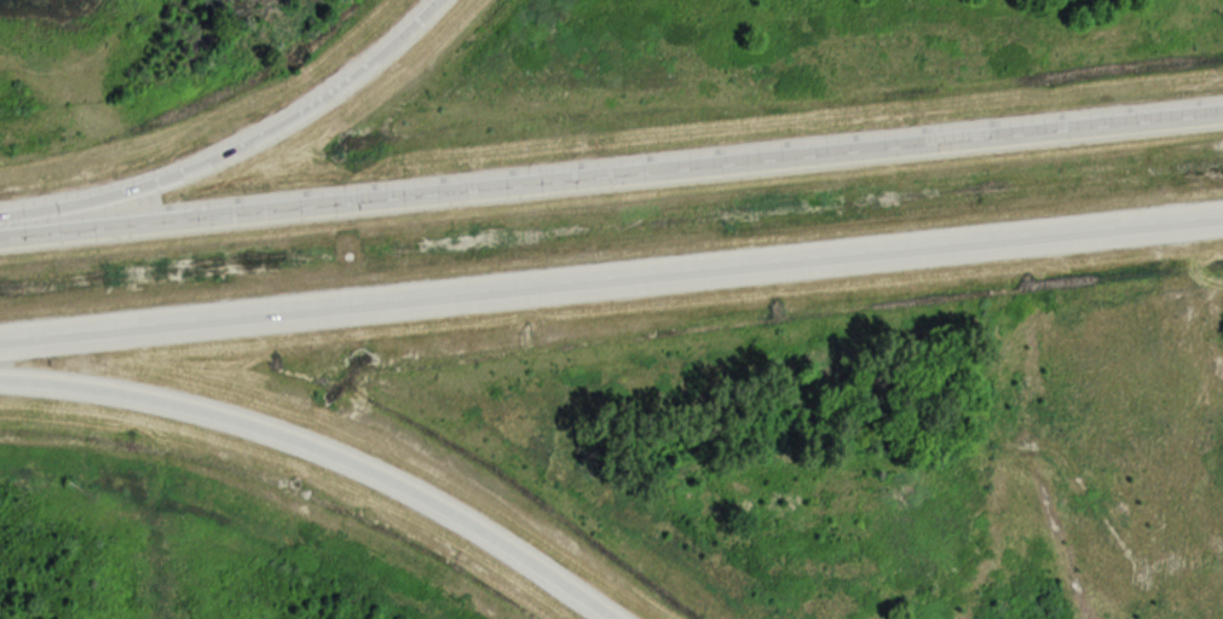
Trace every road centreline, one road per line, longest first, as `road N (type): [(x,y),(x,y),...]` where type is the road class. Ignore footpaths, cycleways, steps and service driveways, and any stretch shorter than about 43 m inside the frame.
road 1 (motorway): [(0,341),(1222,215)]
road 2 (motorway): [(1222,111),(0,235)]
road 3 (motorway): [(0,382),(149,399),(347,459),(446,510),(609,618)]
road 4 (motorway): [(434,0),(348,81),(230,154),(113,195),(0,215)]

